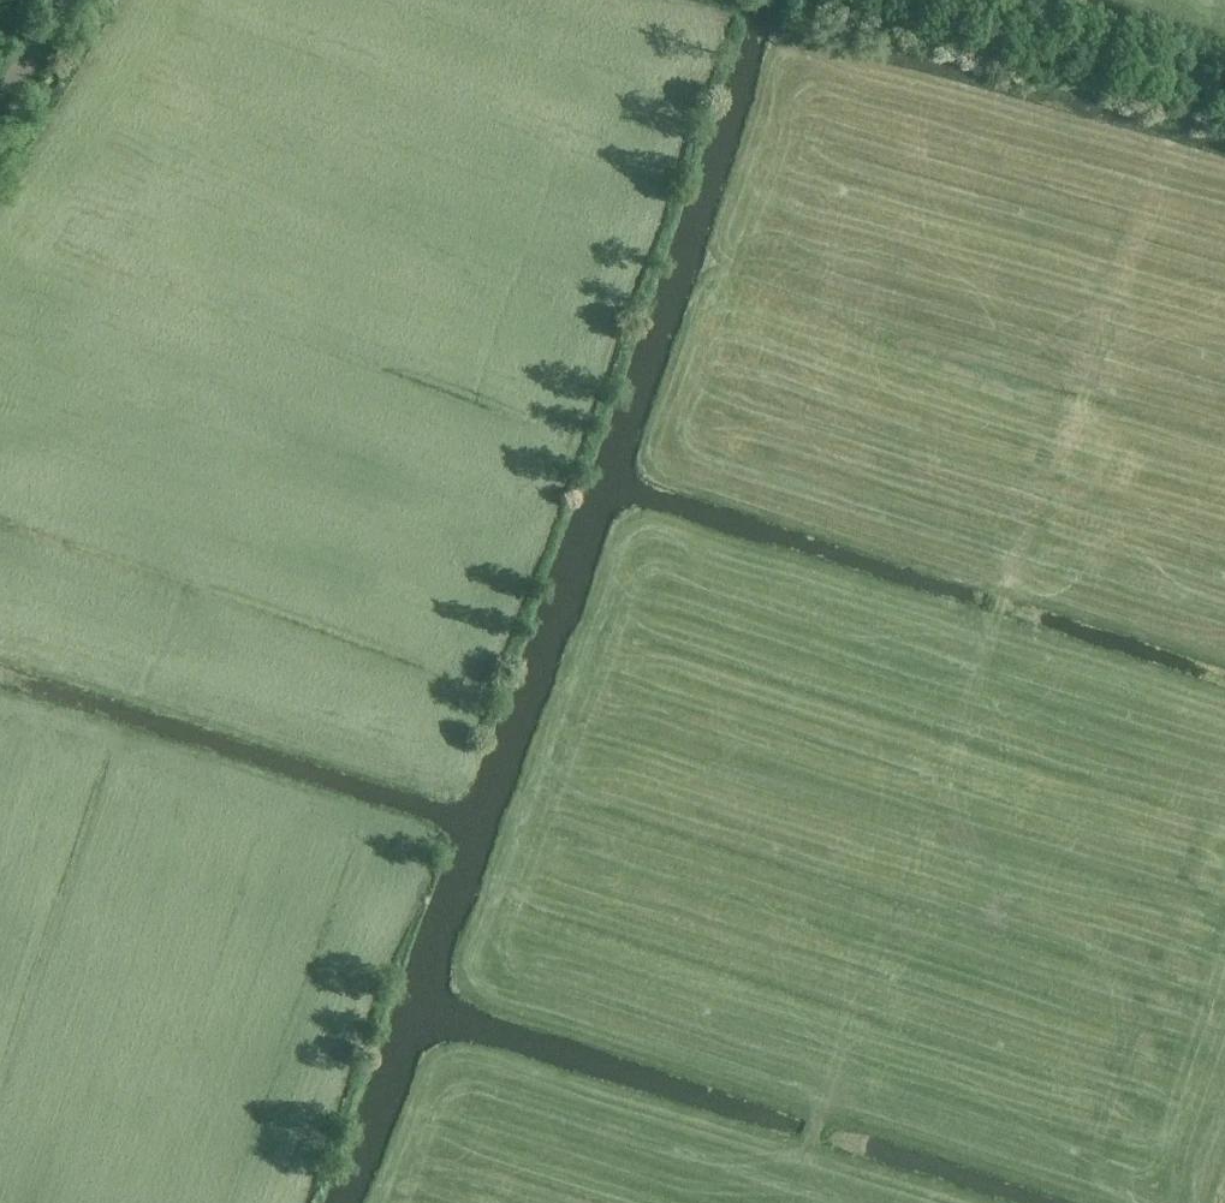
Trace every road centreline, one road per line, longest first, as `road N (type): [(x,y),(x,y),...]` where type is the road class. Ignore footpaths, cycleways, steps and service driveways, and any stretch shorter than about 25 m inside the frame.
road 1 (unclassified): [(1224,88),(946,0)]

